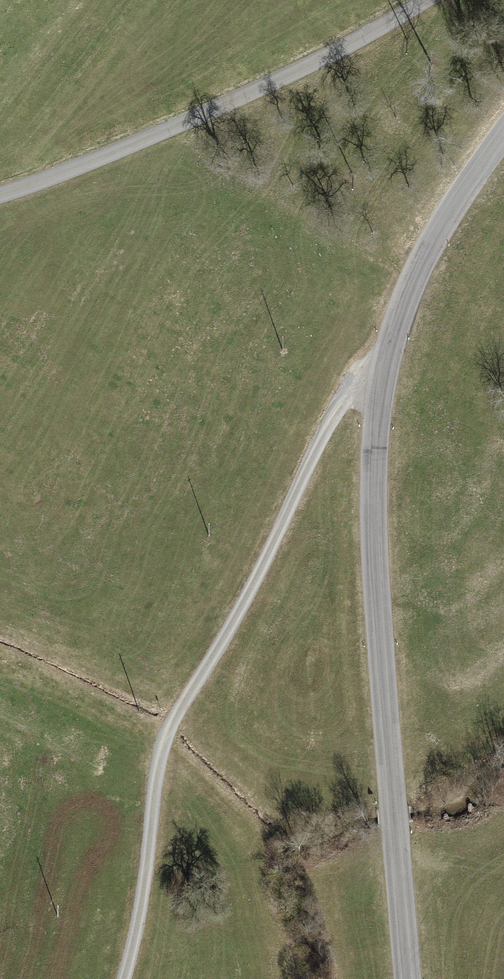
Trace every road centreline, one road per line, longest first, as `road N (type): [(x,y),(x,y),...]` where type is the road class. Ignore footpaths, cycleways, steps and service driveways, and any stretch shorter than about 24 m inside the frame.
road 1 (tertiary): [(503,133),(408,284),(381,382),(376,533),(408,978)]
road 2 (track): [(381,382),(353,389),(319,443),(233,631),(174,716),(160,759),(127,978)]
road 3 (unclassified): [(0,194),(303,68),(423,0)]

